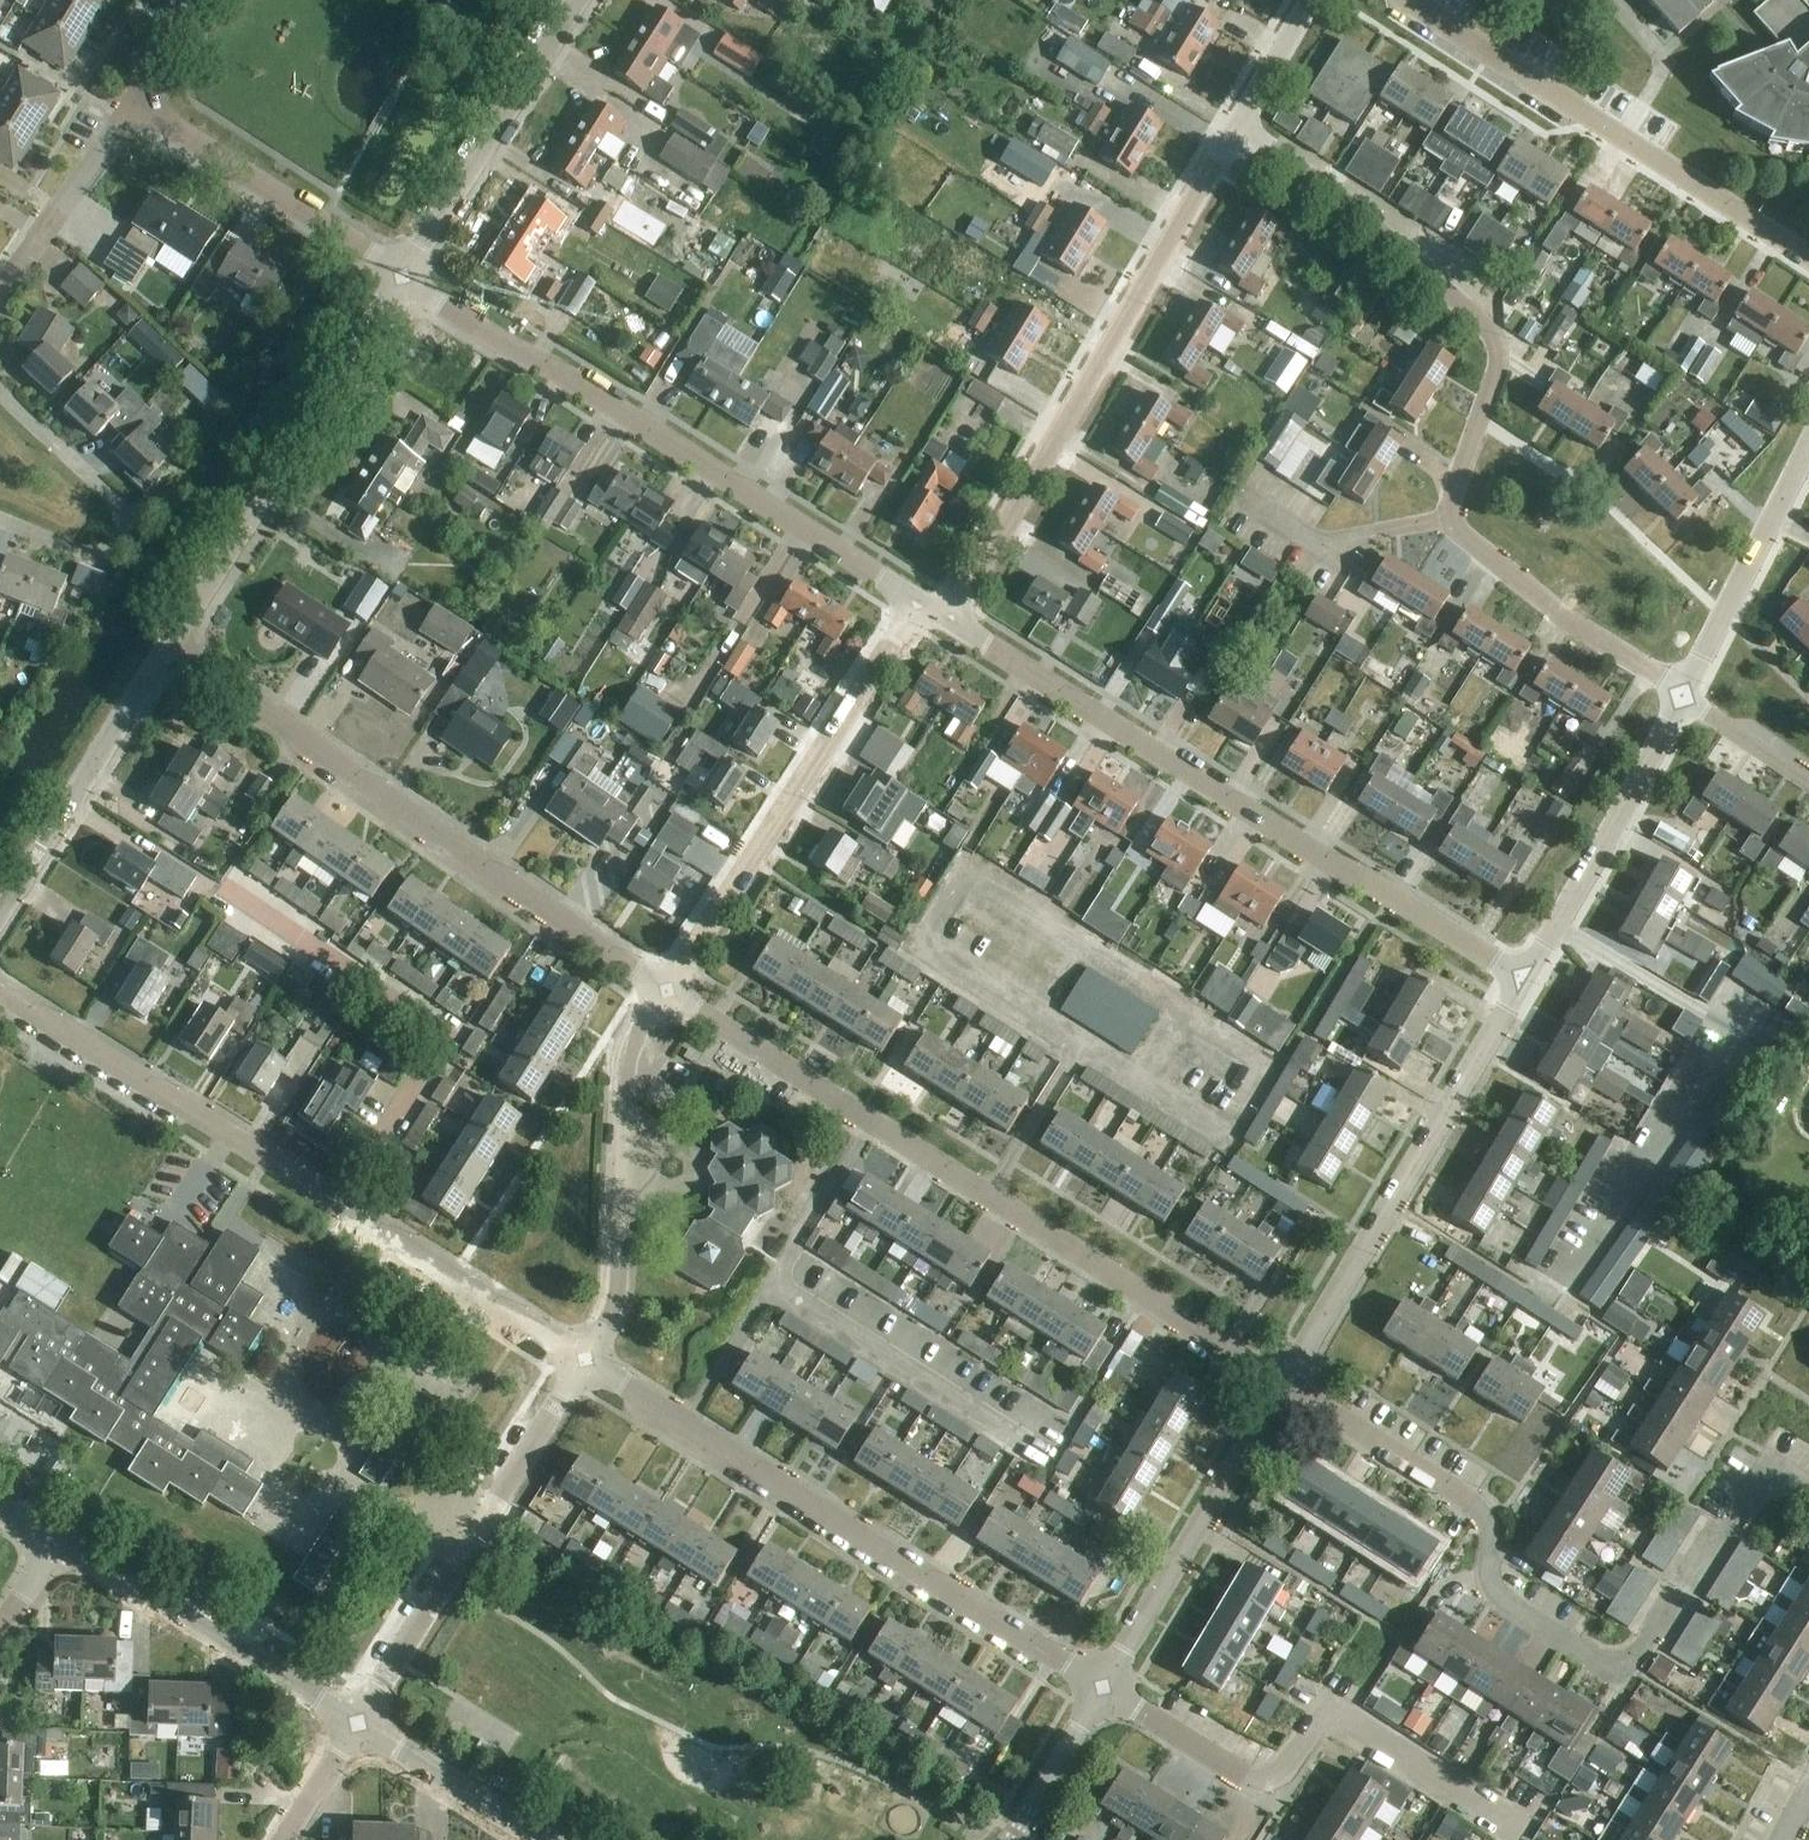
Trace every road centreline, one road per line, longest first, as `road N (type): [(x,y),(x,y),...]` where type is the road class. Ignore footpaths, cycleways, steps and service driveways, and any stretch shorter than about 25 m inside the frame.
road 1 (residential): [(1680,695),(1565,620),(1450,517),(1497,367),(1496,346),(1455,276),(1236,126)]
road 2 (residential): [(1808,1489),(1765,1463),(1631,1667),(1610,1670),(1498,1598),(1488,1582),(1486,1525),(1467,1497),(1282,1380)]
road 3 (residential): [(1282,1380),(666,993)]
road 4 (residential): [(584,1361),(0,991)]
road 5 (unclassified): [(1524,980),(949,619)]
road 6 (residential): [(1103,1690),(584,1361)]
road 7 (residential): [(666,993),(170,642)]
road 8 (unclassified): [(916,598),(403,275)]
road 9 (residential): [(949,619),(1236,126)]
road 10 (residential): [(1521,1833),(1324,1711),(1283,1773),(1247,1779),(1103,1690)]
road 11 (residential): [(1808,256),(1406,0)]
road 12 (residential): [(1282,1380),(1524,980)]
road 13 (residential): [(666,993),(916,598)]
road 14 (unclassified): [(170,642),(403,275)]
road 15 (residential): [(356,1725),(584,1361)]
road 16 (residential): [(584,1361),(619,1294),(629,1058),(666,993)]
road 17 (residential): [(1103,1690),(1282,1380)]
road 18 (unclassified): [(356,1725),(56,1539)]
road 19 (residential): [(0,391),(123,507),(119,534),(88,554),(0,519)]
road 20 (residential): [(1524,980),(1680,695)]
road 21 (unclassified): [(403,275),(573,0)]
road 22 (unclassified): [(0,909),(170,642)]
road 23 (residential): [(403,275),(173,123),(140,117)]
road 24 (residential): [(1680,695),(1808,446)]
road 25 (residential): [(0,294),(125,117),(140,117)]
road 26 (residential): [(356,1725),(542,1839)]
road 27 (residential): [(1011,1839),(1103,1690)]
road 28 (residential): [(1808,782),(1680,695)]
road 29 (residential): [(1236,126),(1311,0)]
road 30 (residential): [(284,1839),(356,1725)]
road 31 (residential): [(140,117),(181,0)]

